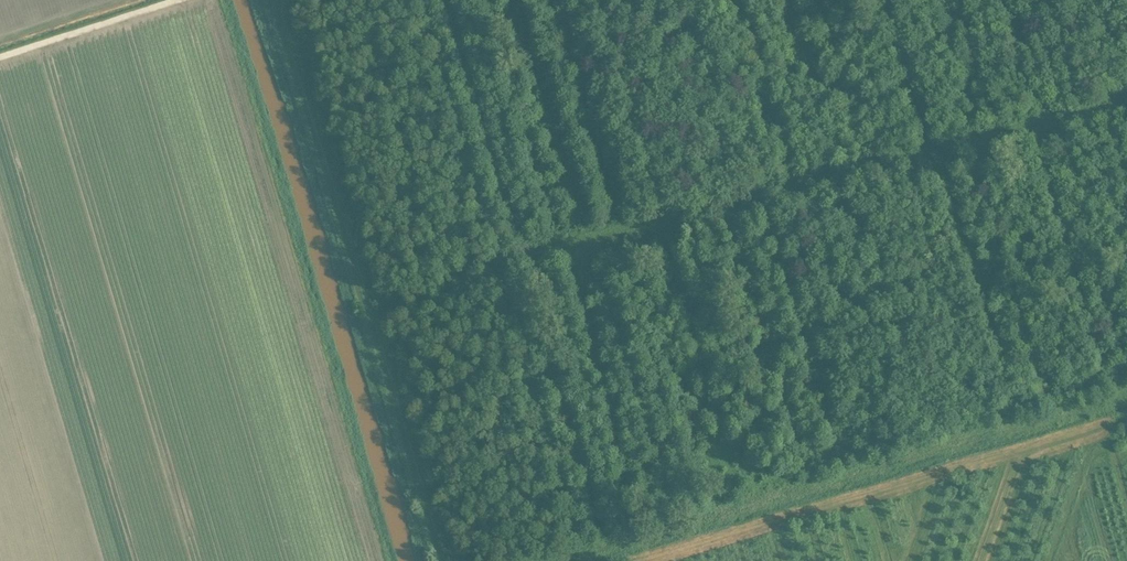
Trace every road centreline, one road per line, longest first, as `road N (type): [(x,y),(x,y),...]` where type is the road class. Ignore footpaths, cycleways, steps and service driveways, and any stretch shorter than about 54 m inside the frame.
road 1 (track): [(1126,98),(553,246),(431,286)]
road 2 (track): [(371,322),(279,25),(281,0)]
road 3 (track): [(371,322),(440,560)]
road 4 (track): [(981,560),(1022,450),(1126,421)]

